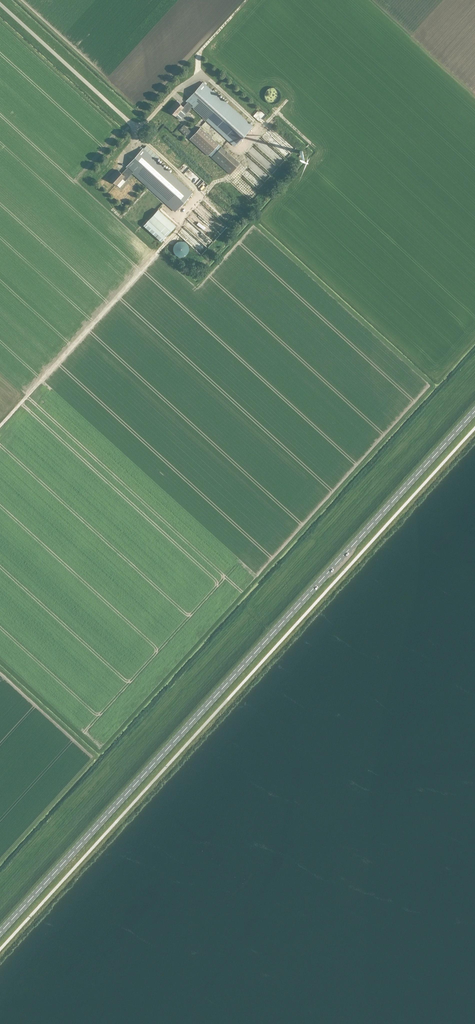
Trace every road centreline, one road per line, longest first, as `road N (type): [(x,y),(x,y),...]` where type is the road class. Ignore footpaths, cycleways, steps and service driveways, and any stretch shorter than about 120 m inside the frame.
road 1 (secondary): [(0,932),(474,411)]
road 2 (track): [(0,427),(152,260)]
road 3 (unclassified): [(139,132),(0,5)]
road 4 (track): [(380,0),(276,114)]

